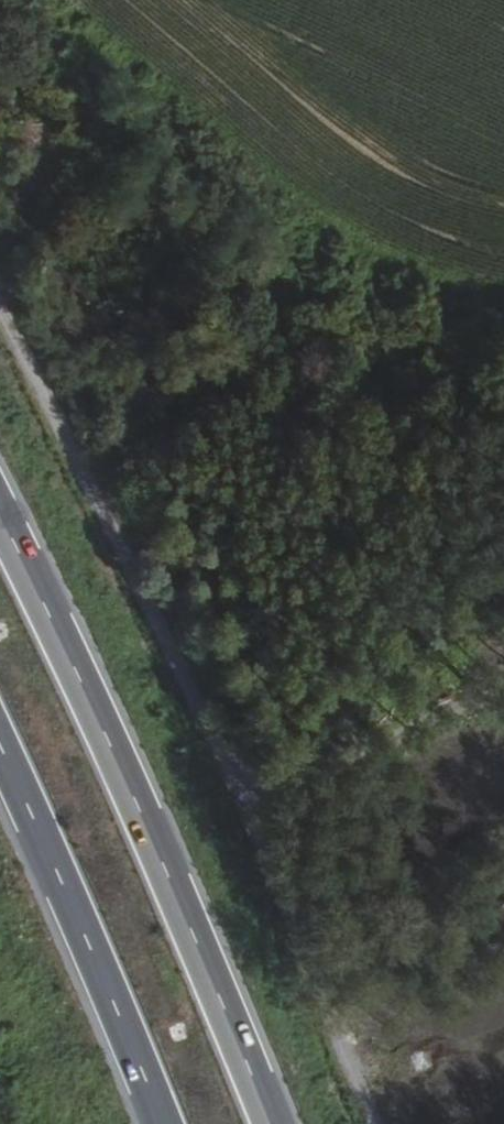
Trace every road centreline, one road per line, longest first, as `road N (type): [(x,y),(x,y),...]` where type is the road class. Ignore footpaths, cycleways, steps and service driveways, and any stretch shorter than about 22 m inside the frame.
road 1 (track): [(0,319),(219,748),(375,1123)]
road 2 (motorway): [(268,1123),(73,667),(0,519)]
road 3 (motorway): [(0,749),(163,1123)]
road 4 (track): [(246,814),(366,767),(503,694)]

